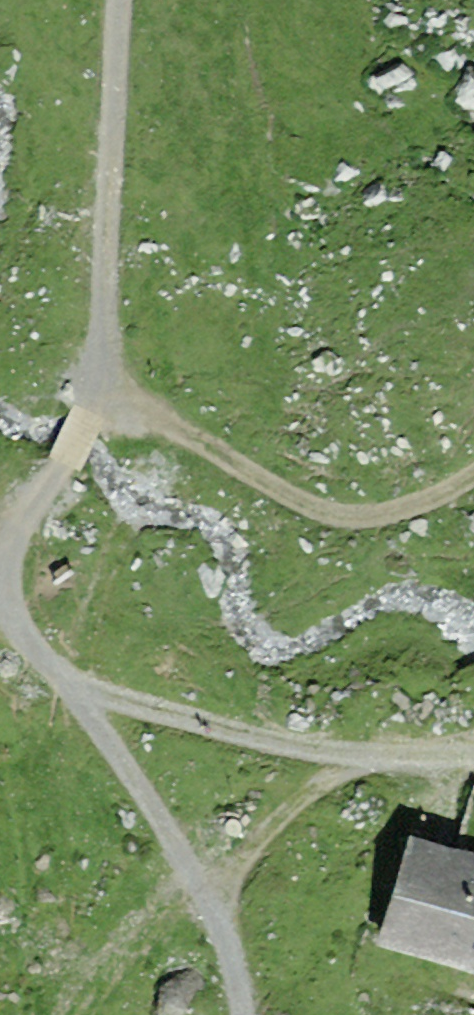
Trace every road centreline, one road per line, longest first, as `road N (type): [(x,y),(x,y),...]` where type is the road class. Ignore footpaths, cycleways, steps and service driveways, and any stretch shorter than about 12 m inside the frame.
road 1 (track): [(0,556),(102,394),(124,0)]
road 2 (track): [(102,394),(329,517),(401,518),(473,474)]
road 3 (track): [(72,689),(190,728),(350,757)]
road 4 (track): [(208,900),(72,689)]
road 5 (track): [(208,900),(283,813),(350,757)]
road 6 (track): [(350,757),(473,759)]

